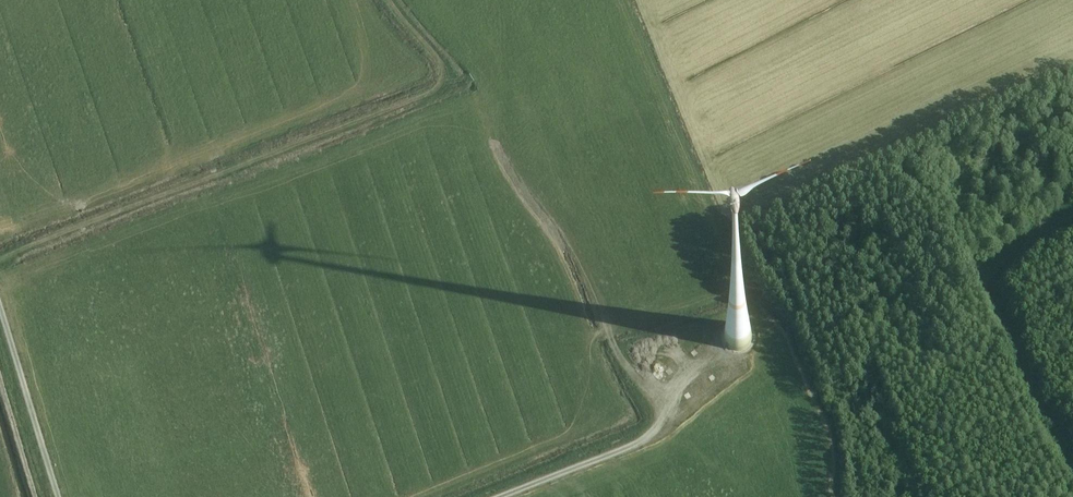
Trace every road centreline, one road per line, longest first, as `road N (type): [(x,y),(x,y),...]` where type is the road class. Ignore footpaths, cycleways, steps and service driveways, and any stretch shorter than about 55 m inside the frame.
road 1 (track): [(0,256),(438,91),(446,74),(437,55),(392,0)]
road 2 (track): [(476,496),(666,422),(713,354)]
road 3 (track): [(66,496),(0,296)]

